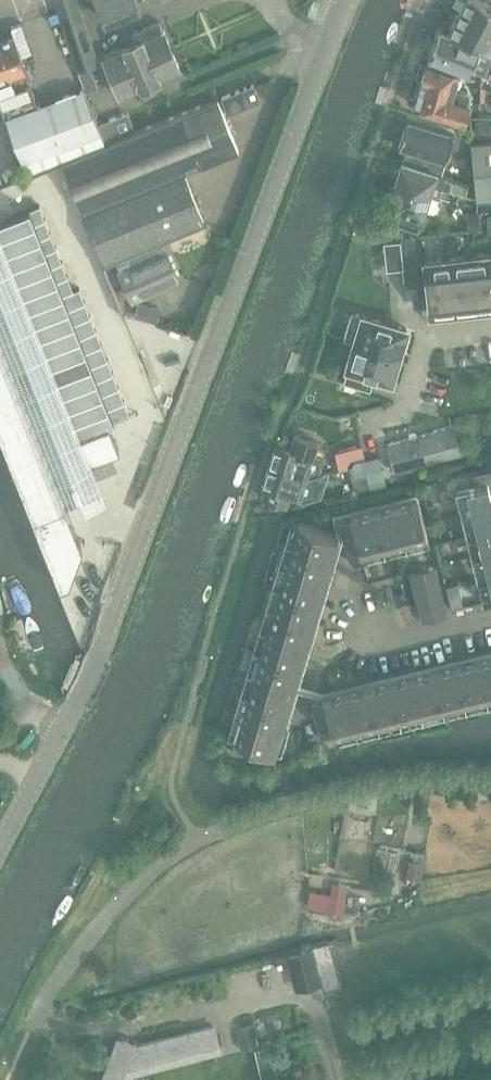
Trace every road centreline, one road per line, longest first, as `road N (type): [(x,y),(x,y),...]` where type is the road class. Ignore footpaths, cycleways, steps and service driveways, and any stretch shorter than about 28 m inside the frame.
road 1 (tertiary): [(96,666),(345,0)]
road 2 (tertiary): [(96,666),(0,857)]
road 3 (residential): [(372,420),(410,411),(435,335),(490,329)]
road 4 (residential): [(349,669),(490,638)]

